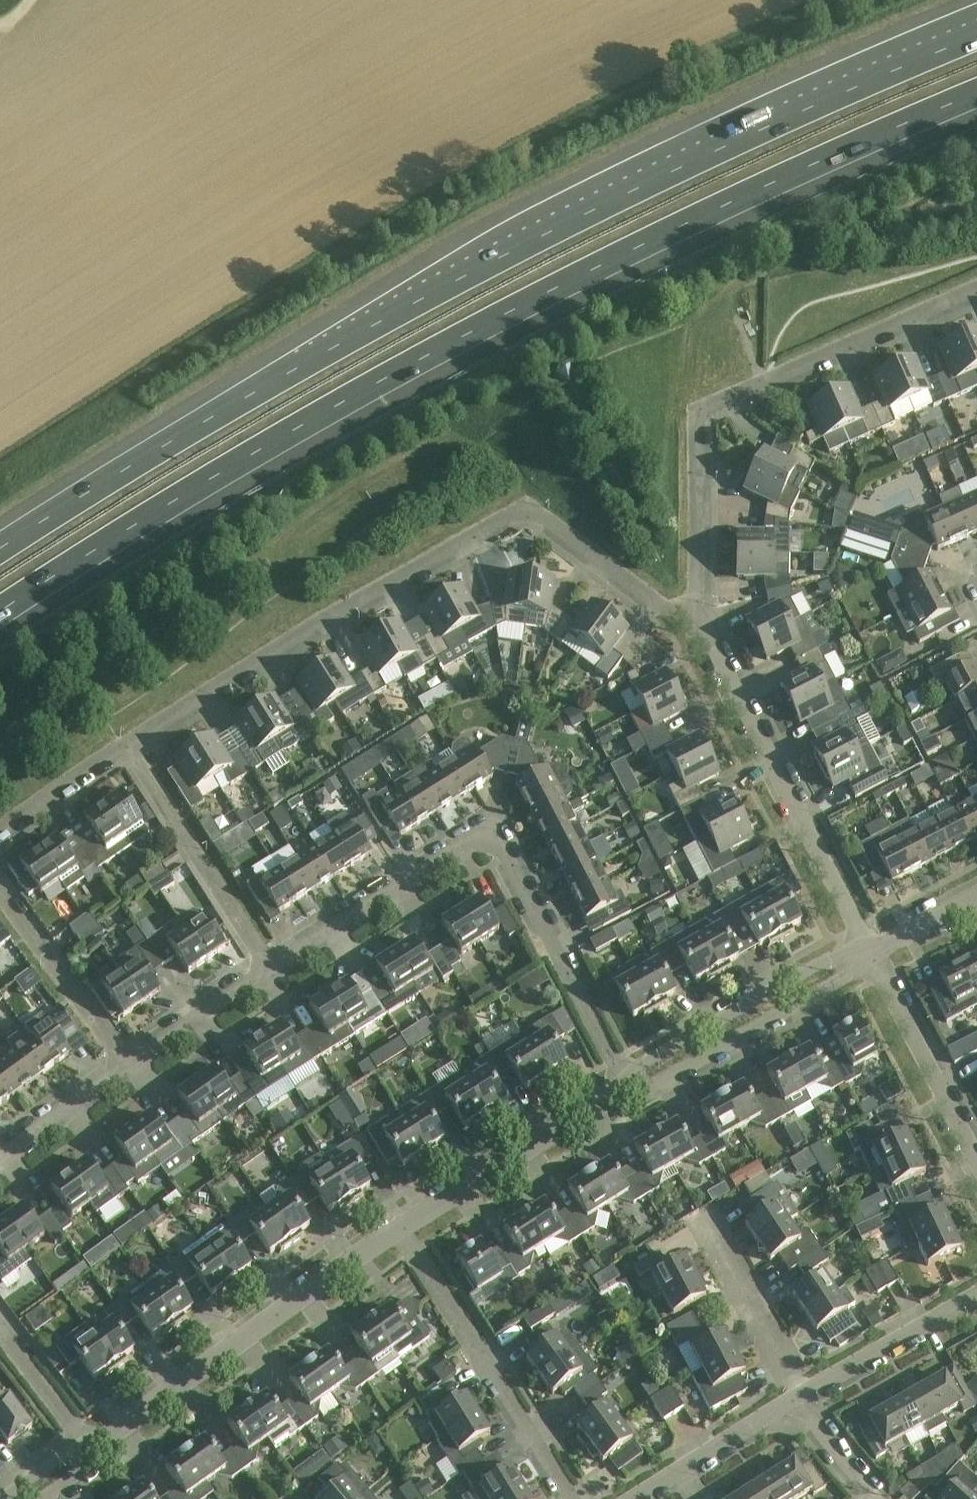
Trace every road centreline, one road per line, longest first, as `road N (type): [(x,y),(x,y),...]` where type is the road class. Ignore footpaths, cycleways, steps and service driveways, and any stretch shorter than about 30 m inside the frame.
road 1 (motorway): [(0,614),(379,383),(635,248),(976,94)]
road 2 (motorway): [(976,36),(620,198),(341,343),(0,552)]
road 3 (residential): [(701,624),(657,603),(528,509),(125,745)]
road 4 (residential): [(268,971),(476,835),(506,842),(626,1085)]
road 5 (residential): [(976,291),(699,410),(701,624)]
road 6 (residential): [(86,1452),(407,1229)]
road 7 (residential): [(872,951),(701,624)]
road 8 (residential): [(572,1498),(407,1229)]
road 9 (residential): [(268,971),(125,745)]
road 10 (residential): [(639,1078),(663,1081),(852,977),(863,956)]
road 11 (residential): [(407,1229),(626,1085)]
road 12 (residential): [(863,956),(837,956),(648,1060),(639,1078)]
road 13 (residential): [(976,1159),(872,951)]
road 14 (residential): [(129,1065),(0,890)]
road 15 (residential): [(802,1393),(701,1213)]
road 16 (residential): [(802,1393),(976,1294)]
road 17 (residential): [(633,1498),(795,1397)]
road 18 (residential): [(129,1065),(268,971)]
road 19 (residential): [(0,1162),(129,1065)]
road 20 (residential): [(125,745),(0,835)]
road 21 (residential): [(86,1452),(0,1335)]
road 22 (residential): [(875,1498),(795,1397)]

